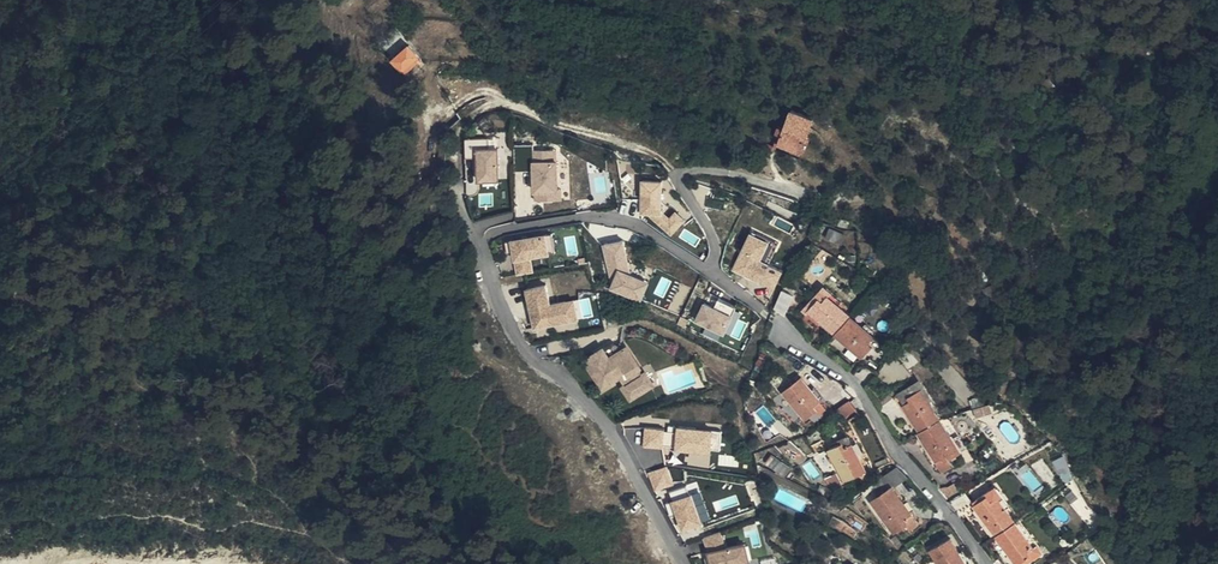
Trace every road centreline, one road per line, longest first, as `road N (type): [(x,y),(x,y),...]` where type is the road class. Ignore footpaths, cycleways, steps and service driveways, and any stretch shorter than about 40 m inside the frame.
road 1 (residential): [(986,563),(851,380),(787,337)]

